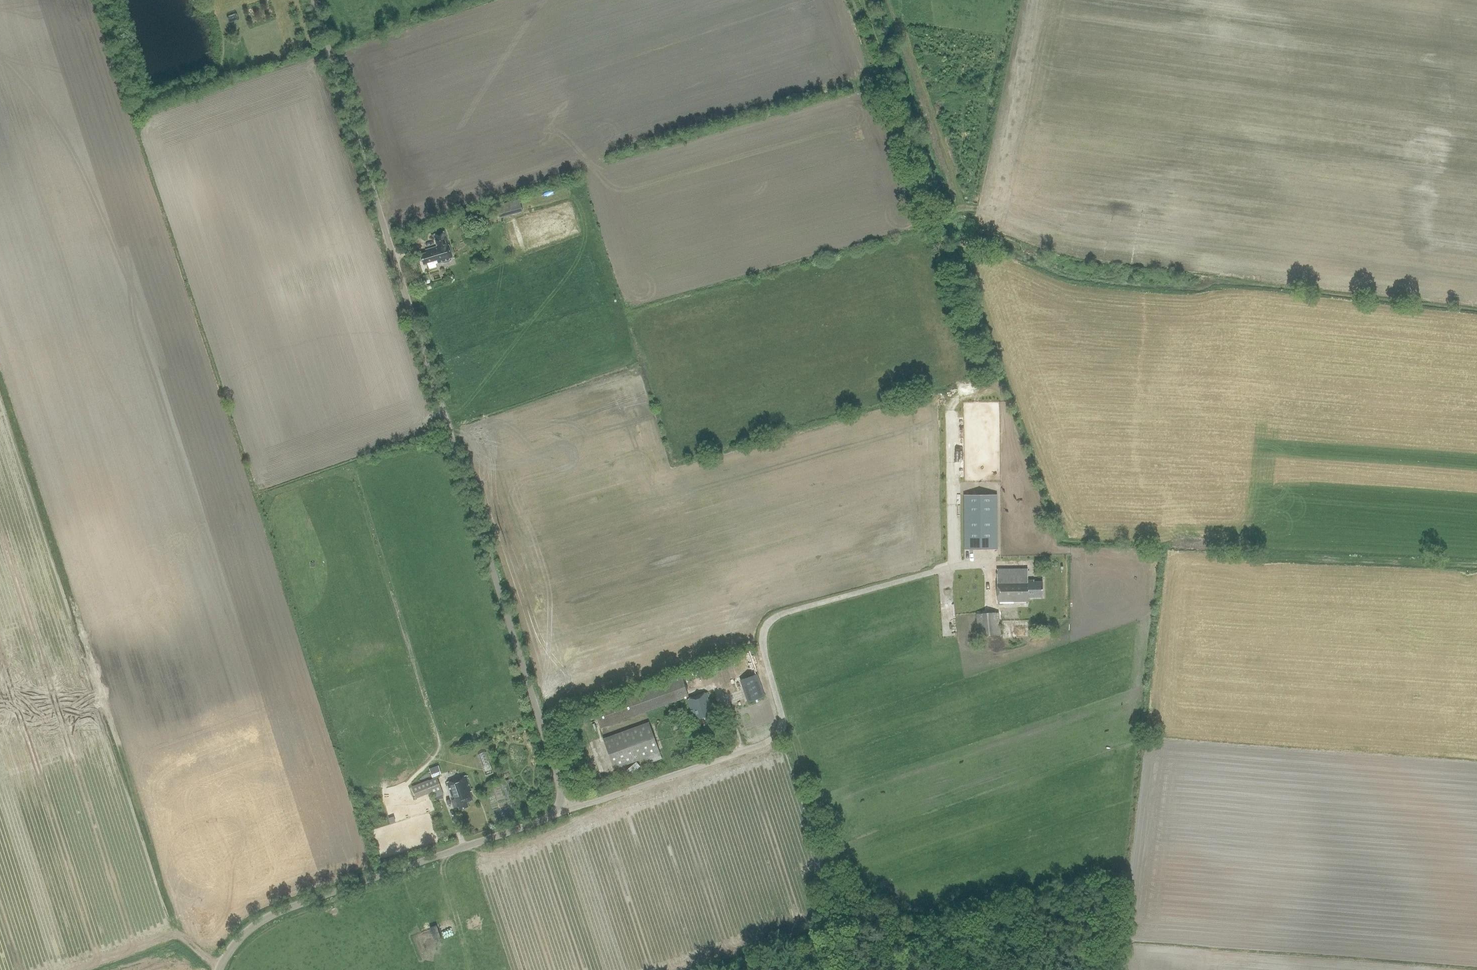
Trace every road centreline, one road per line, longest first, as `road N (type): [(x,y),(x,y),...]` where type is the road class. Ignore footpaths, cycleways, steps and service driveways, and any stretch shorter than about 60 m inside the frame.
road 1 (unclassified): [(570,810),(313,0)]
road 2 (unclassified): [(570,810),(770,742),(782,716),(762,635),(777,616),(947,568)]
road 3 (unclassified): [(218,969),(241,936),(276,913),(570,810)]
road 4 (track): [(804,969),(827,862),(793,745),(776,733)]

